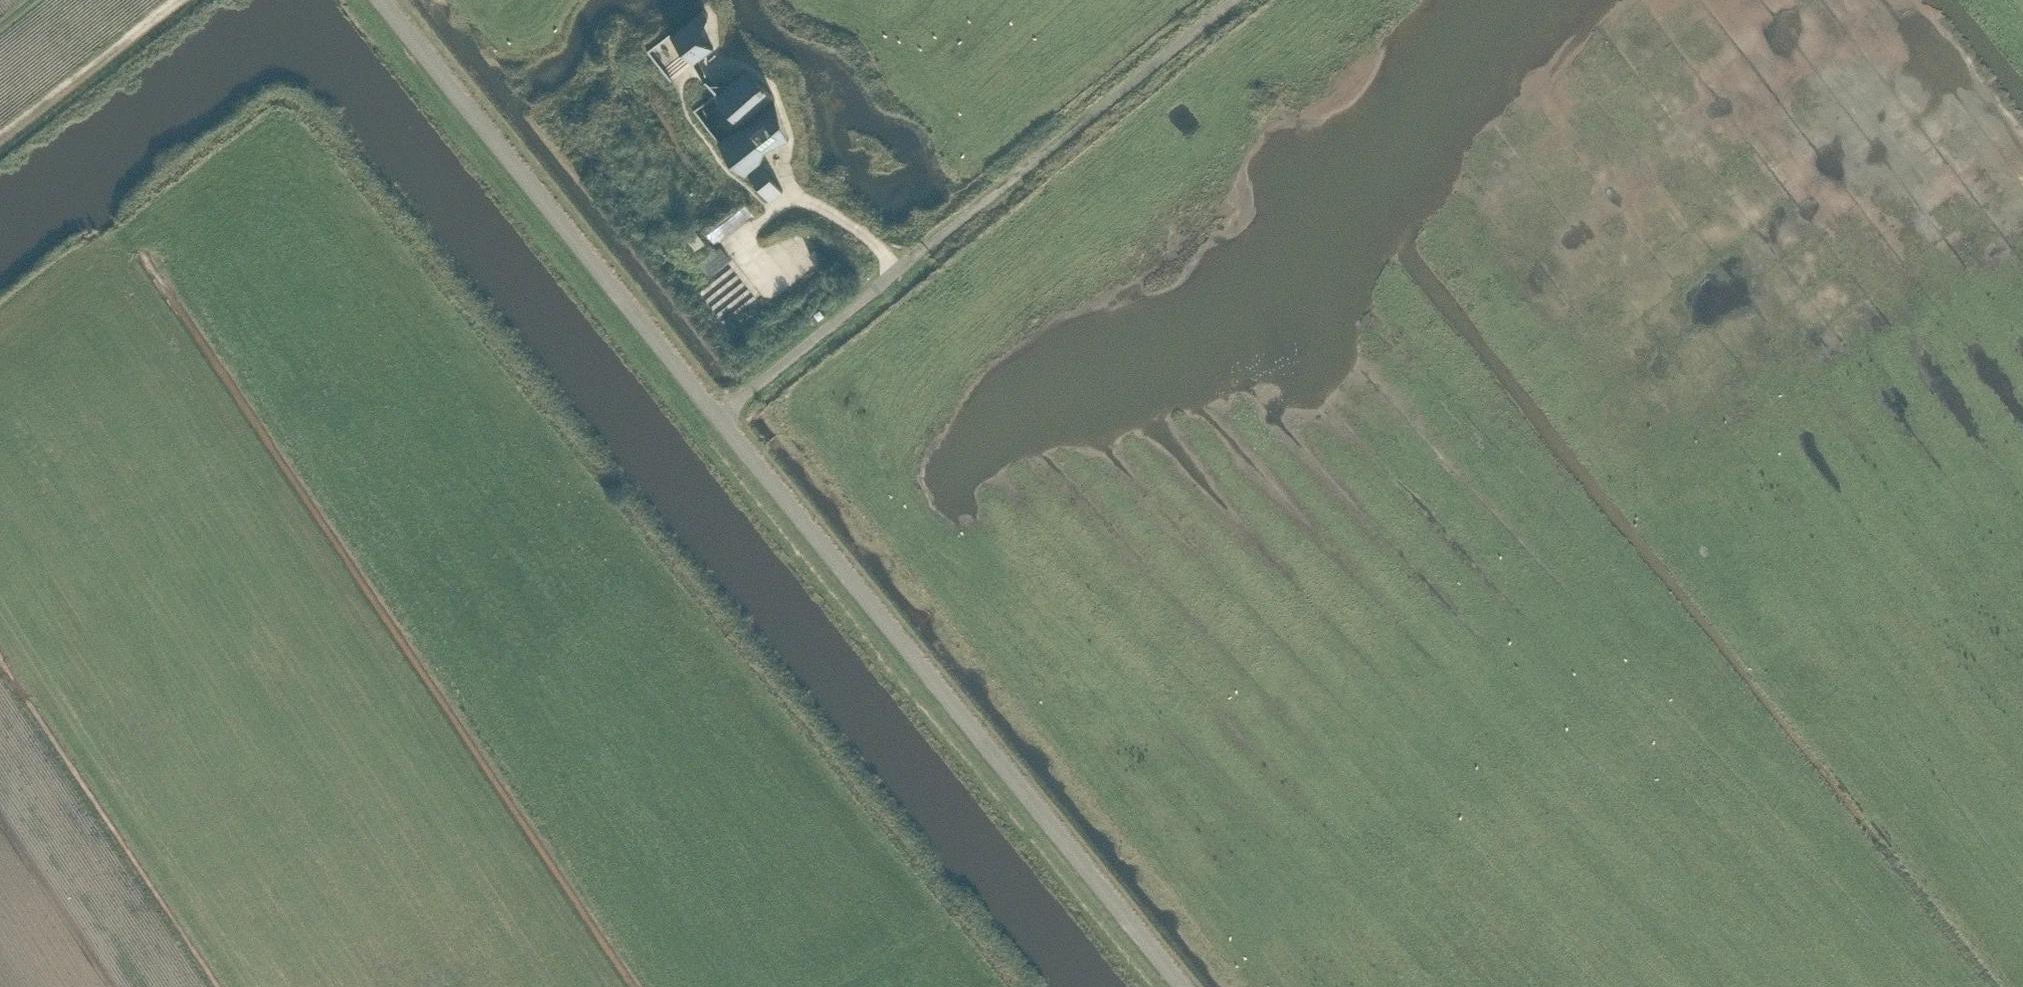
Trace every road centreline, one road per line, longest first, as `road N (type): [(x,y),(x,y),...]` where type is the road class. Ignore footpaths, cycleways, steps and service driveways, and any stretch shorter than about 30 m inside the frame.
road 1 (tertiary): [(1186,986),(386,0)]
road 2 (track): [(719,402),(897,272),(1226,0)]
road 3 (track): [(0,136),(174,0)]

